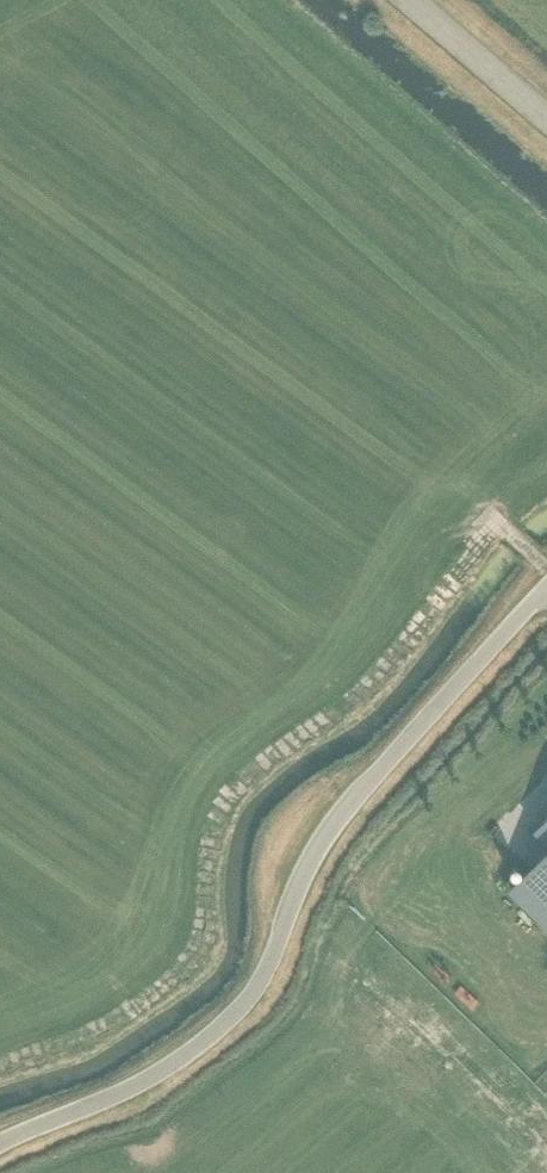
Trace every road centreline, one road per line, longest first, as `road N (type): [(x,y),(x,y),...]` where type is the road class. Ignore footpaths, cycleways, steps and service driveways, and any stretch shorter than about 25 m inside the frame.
road 1 (unclassified): [(0,1145),(157,1077),(238,1016),(266,976),(306,871),(339,822),(546,588)]
road 2 (secondary): [(546,117),(412,0)]

